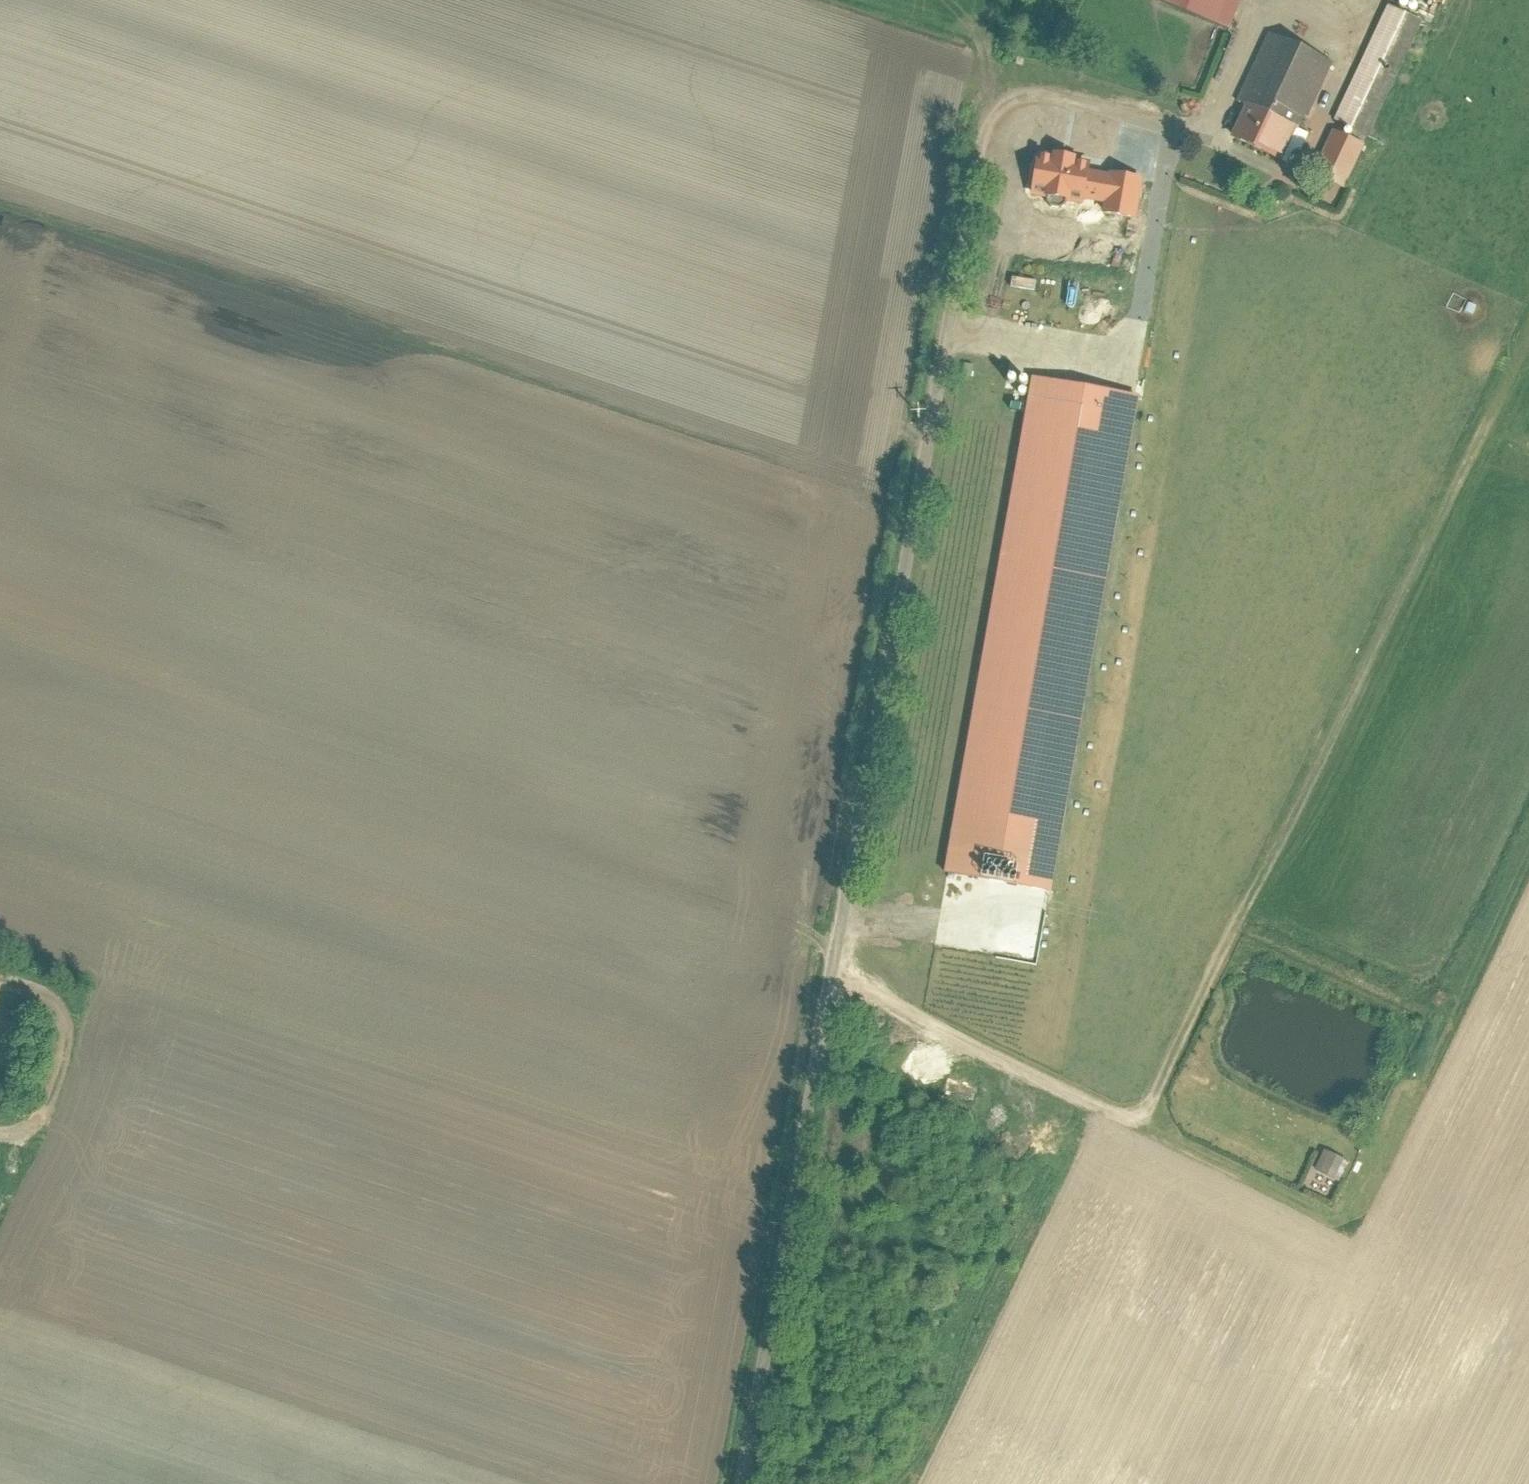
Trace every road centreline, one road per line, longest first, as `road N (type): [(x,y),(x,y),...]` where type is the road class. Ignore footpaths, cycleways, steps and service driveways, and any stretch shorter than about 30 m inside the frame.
road 1 (unclassified): [(728,1483),(965,134),(975,110),(1030,88),(1121,111)]
road 2 (track): [(818,962),(1311,1205)]

